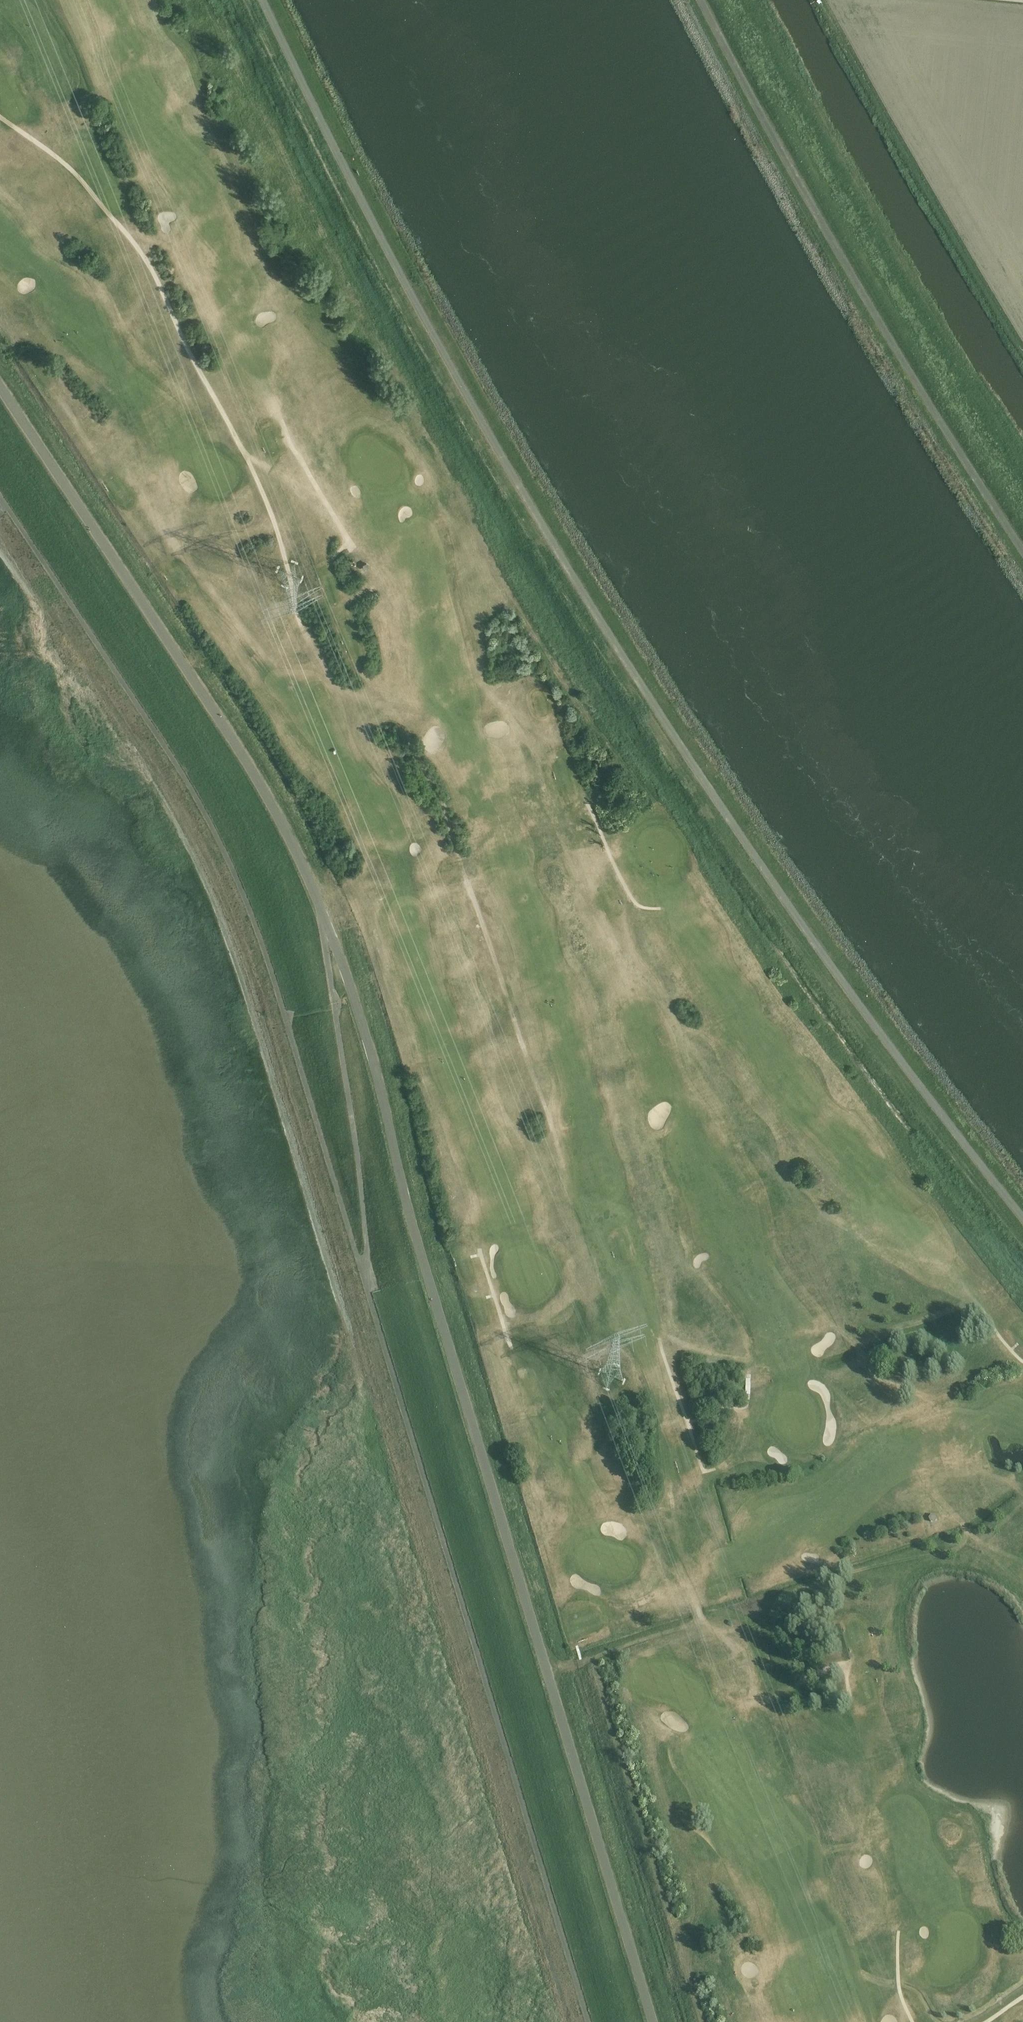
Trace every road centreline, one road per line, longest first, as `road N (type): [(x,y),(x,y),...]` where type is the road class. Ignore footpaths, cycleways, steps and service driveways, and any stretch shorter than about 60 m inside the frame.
road 1 (unclassified): [(654,2021),(323,913),(267,801),(0,391)]
road 2 (unclassified): [(1022,554),(936,431),(701,0)]

